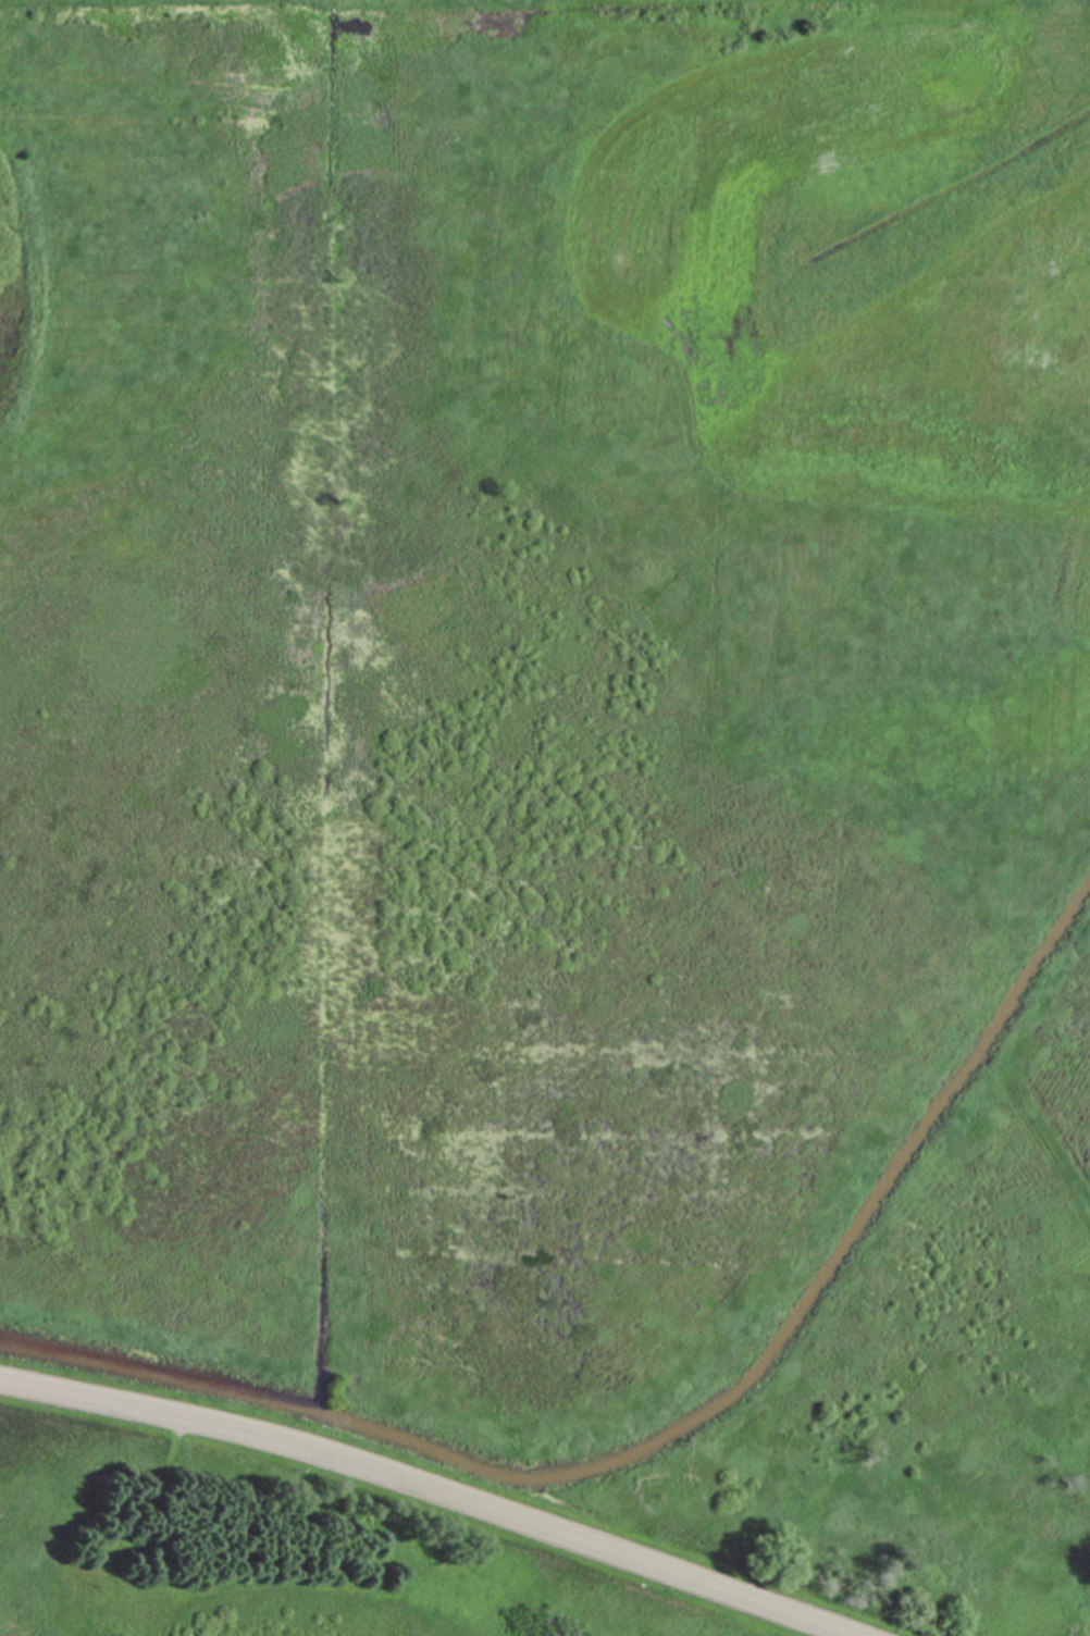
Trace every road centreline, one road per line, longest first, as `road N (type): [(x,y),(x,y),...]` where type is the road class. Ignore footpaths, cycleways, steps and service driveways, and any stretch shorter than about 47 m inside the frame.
road 1 (secondary): [(855,1635),(402,1478),(214,1423),(0,1380)]

